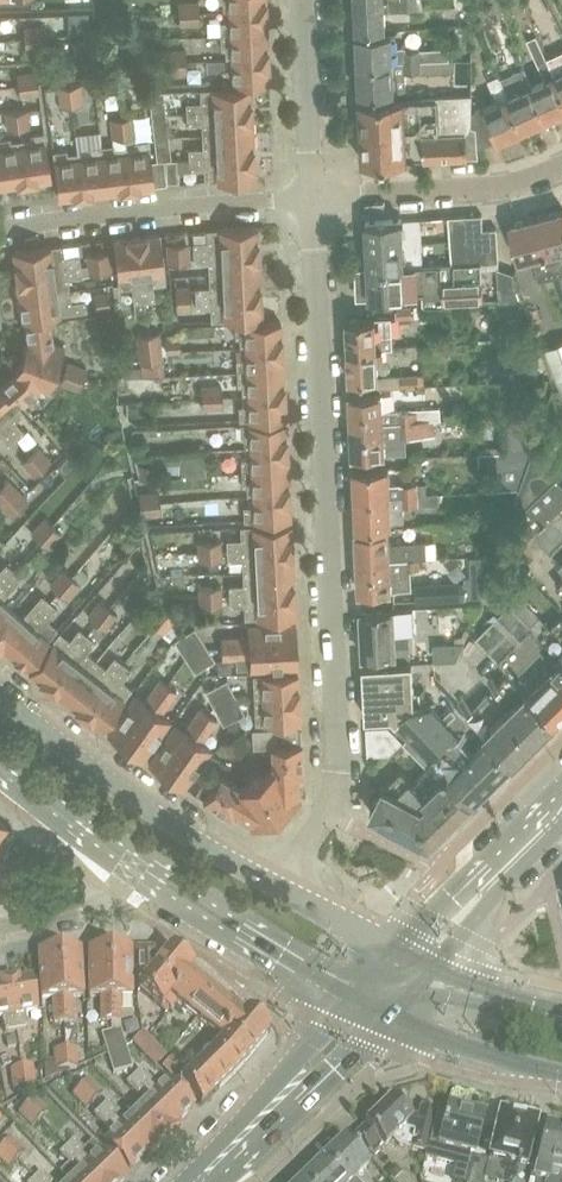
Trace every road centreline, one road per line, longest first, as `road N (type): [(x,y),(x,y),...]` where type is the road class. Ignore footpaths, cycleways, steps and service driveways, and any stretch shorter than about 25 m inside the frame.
road 1 (unclassified): [(276,886),(323,810),(337,770),(314,201)]
road 2 (primary): [(276,886),(137,801),(0,697)]
road 3 (residential): [(0,230),(314,201)]
road 4 (primary): [(142,871),(373,1004)]
road 5 (residential): [(561,171),(523,190),(314,201)]
road 6 (secondary): [(196,1181),(373,1004)]
road 7 (tertiary): [(413,961),(561,809)]
road 8 (unclassified): [(314,201),(305,0)]
road 9 (primary): [(373,1004),(497,1055),(561,1071)]
road 10 (primary): [(0,766),(142,871)]
road 11 (residential): [(0,924),(119,898),(142,871)]
road 12 (primary): [(561,1014),(413,961)]
road 13 (primary): [(413,961),(276,886)]

